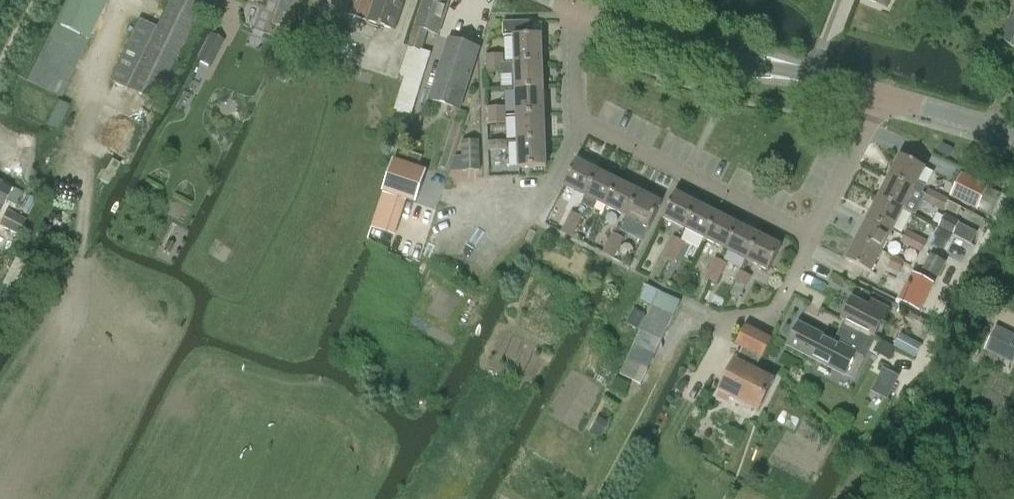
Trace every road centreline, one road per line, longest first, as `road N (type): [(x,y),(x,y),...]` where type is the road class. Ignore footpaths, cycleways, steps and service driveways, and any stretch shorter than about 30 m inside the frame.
road 1 (residential): [(879,97),(813,236),(581,122),(573,108),(576,39),(588,5)]
road 2 (track): [(858,498),(1013,199)]
road 3 (tertiary): [(588,5),(879,97)]
road 4 (tertiary): [(879,97),(1013,132)]

